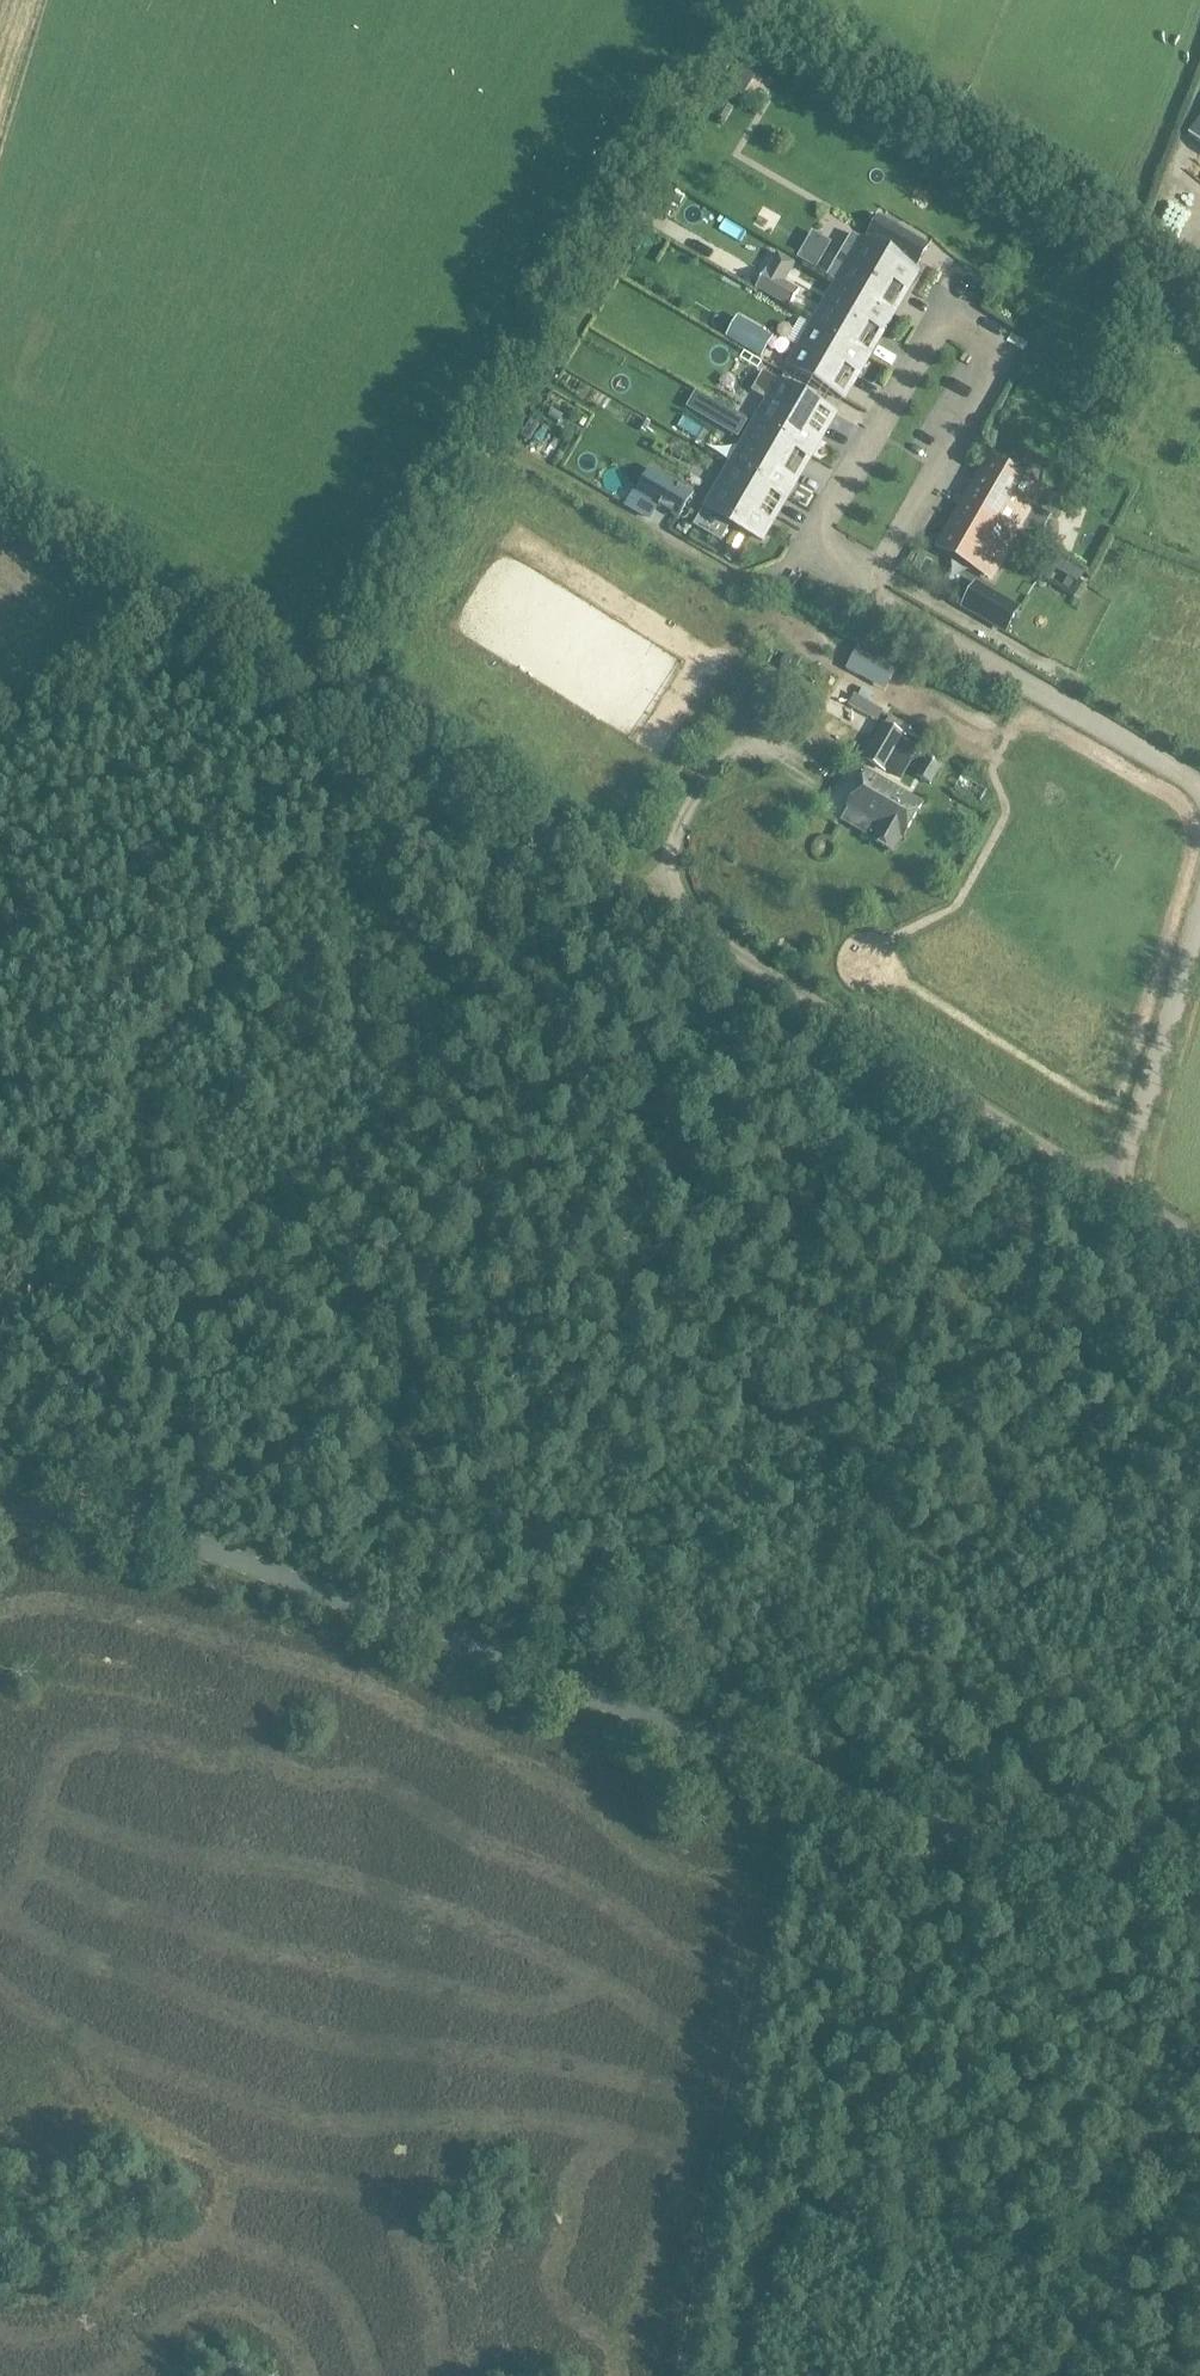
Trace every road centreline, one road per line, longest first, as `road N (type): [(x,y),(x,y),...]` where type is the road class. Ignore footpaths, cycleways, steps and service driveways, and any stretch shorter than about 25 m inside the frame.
road 1 (unclassified): [(1199,1928),(183,1538),(86,1515),(0,1509)]
road 2 (track): [(176,565),(181,618),(356,735),(564,841),(1199,1241)]
road 3 (track): [(1199,792),(865,591),(1016,333)]
road 4 (track): [(823,1782),(777,1874),(682,2375)]
road 5 (track): [(1119,1193),(1199,924)]

